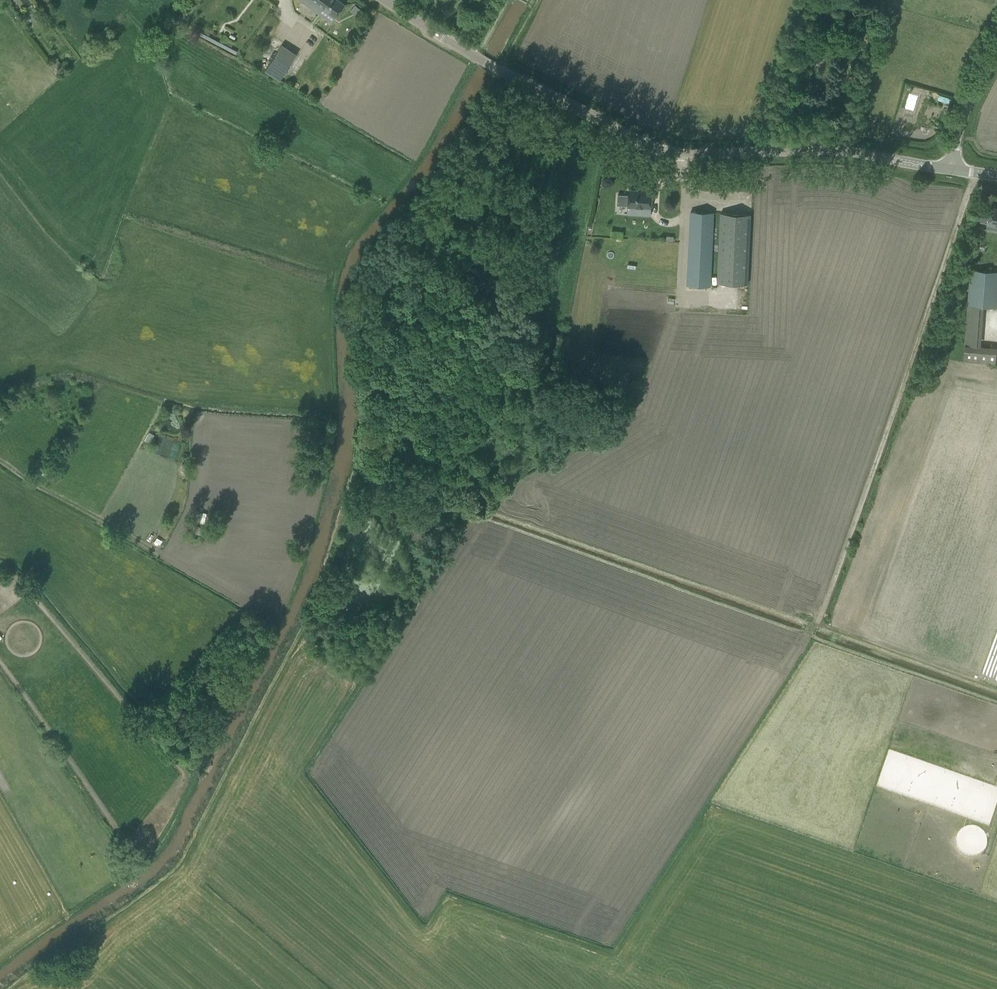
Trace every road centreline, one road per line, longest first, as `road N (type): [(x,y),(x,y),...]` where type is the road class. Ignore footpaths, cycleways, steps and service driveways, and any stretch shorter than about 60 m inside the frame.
road 1 (tertiary): [(949,170),(839,155),(696,160),(644,151),(387,0)]
road 2 (unclassified): [(949,170),(969,94),(996,43)]

